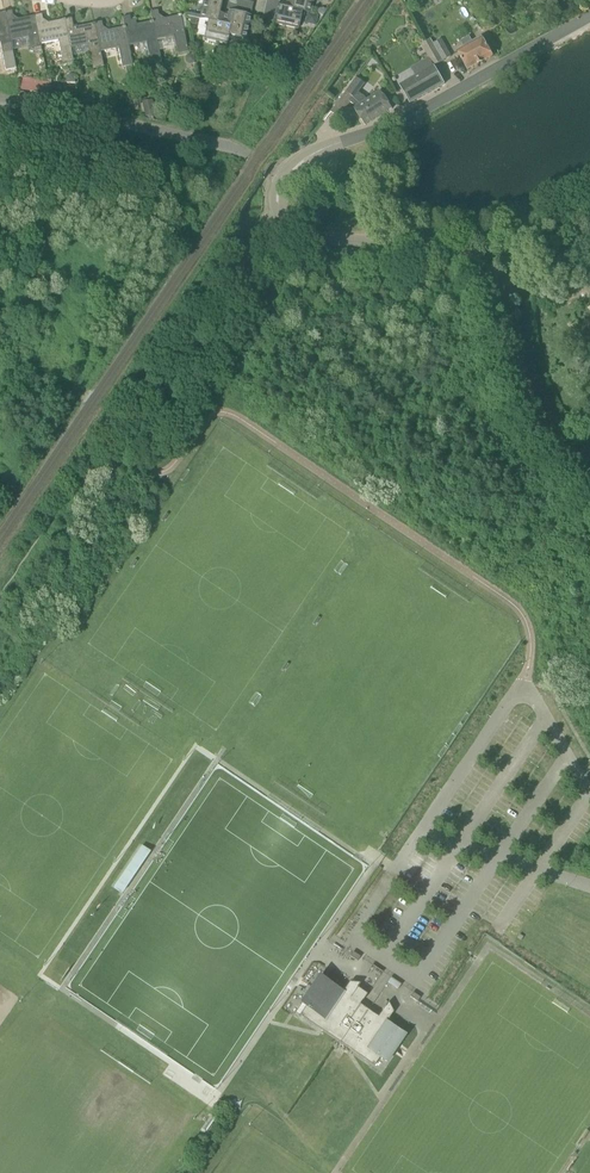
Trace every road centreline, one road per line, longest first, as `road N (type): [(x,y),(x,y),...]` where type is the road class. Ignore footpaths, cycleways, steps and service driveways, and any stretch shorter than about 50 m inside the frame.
road 1 (unclassified): [(589,483),(531,405),(484,276),(427,248),(297,232),(283,221),(278,201),(285,179)]
road 2 (unclassified): [(285,179),(302,161),(411,117),(589,17)]
road 3 (residential): [(285,179),(233,149),(0,100)]
road 4 (track): [(0,608),(87,486),(137,449)]

